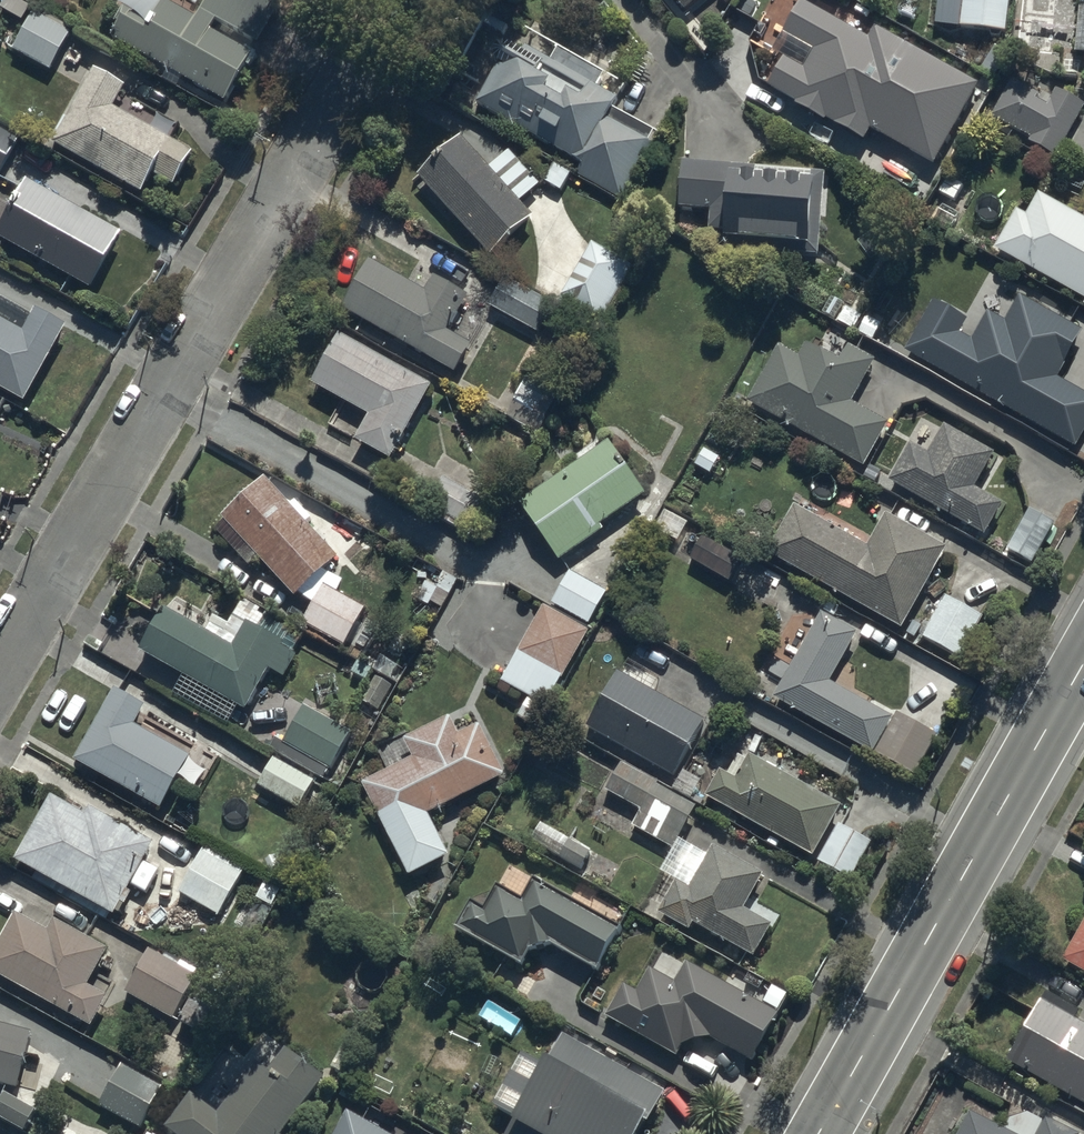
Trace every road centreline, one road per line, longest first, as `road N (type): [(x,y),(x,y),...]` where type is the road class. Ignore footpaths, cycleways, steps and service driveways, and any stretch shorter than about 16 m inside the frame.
road 1 (residential): [(0,664),(335,102)]
road 2 (tertiary): [(1083,649),(812,1133)]

